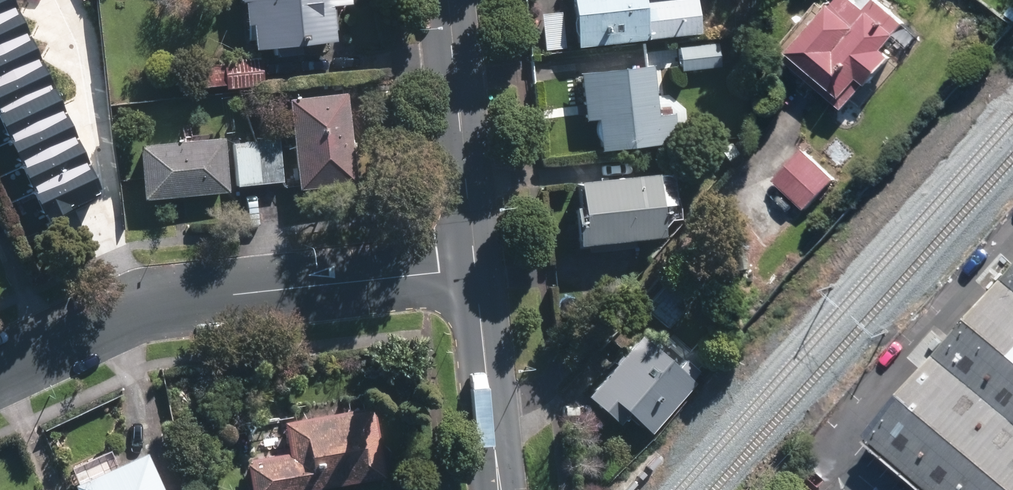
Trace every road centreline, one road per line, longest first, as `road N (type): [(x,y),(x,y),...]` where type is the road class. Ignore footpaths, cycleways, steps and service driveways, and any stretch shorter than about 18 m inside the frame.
road 1 (residential): [(0,372),(146,306),(475,267)]
road 2 (secondary): [(446,0),(475,267)]
road 3 (secondary): [(475,267),(498,489)]

